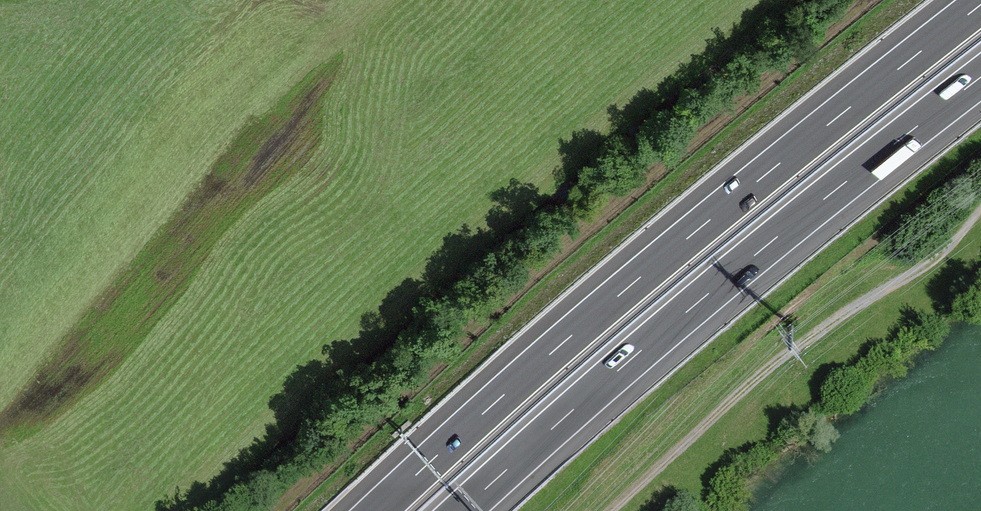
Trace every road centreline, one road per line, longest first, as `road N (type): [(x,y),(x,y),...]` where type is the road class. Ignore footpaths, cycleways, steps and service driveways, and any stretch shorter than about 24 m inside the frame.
road 1 (motorway): [(980,5),(560,344),(375,510)]
road 2 (track): [(270,510),(527,272),(862,0)]
road 3 (motorway): [(462,510),(601,384),(980,76)]
road 4 (track): [(620,510),(806,345),(917,266),(980,206)]

